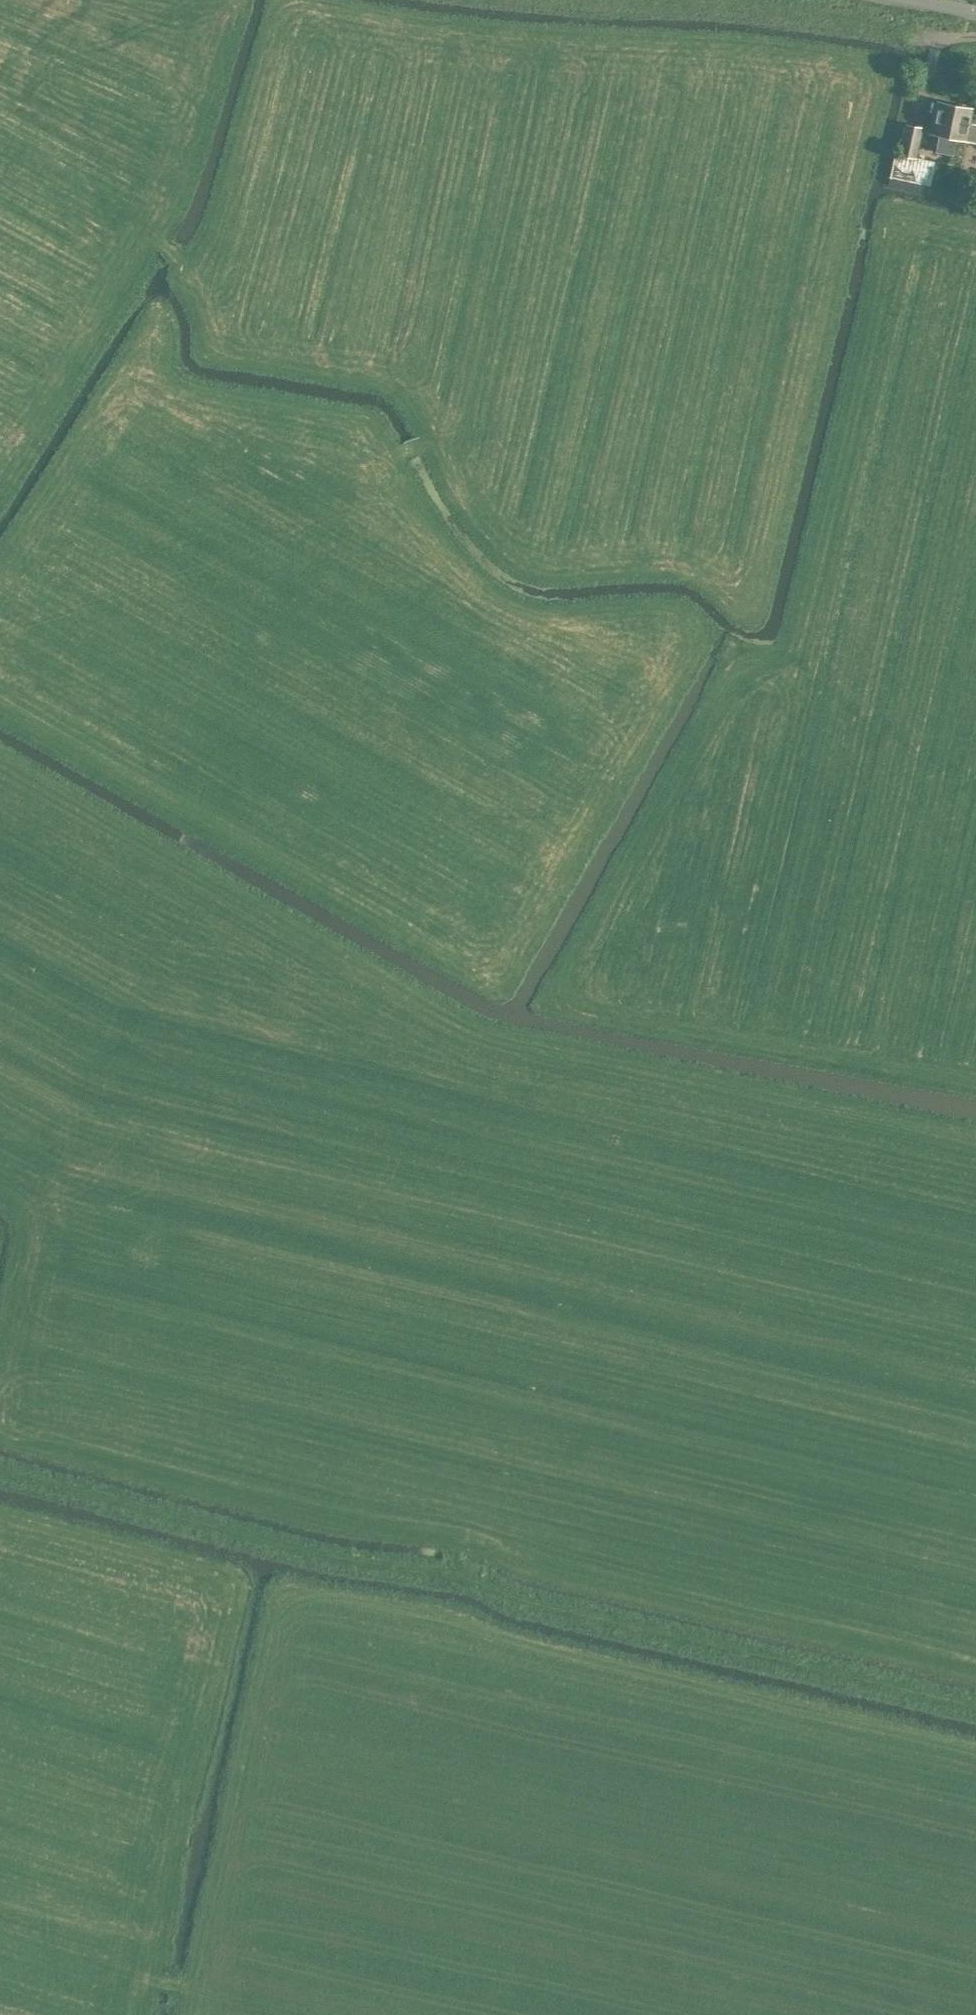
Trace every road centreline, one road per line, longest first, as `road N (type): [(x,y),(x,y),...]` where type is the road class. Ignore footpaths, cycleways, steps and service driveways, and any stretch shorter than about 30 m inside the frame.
road 1 (track): [(0,1467),(379,1564),(455,1569),(516,1595),(975,1703)]

